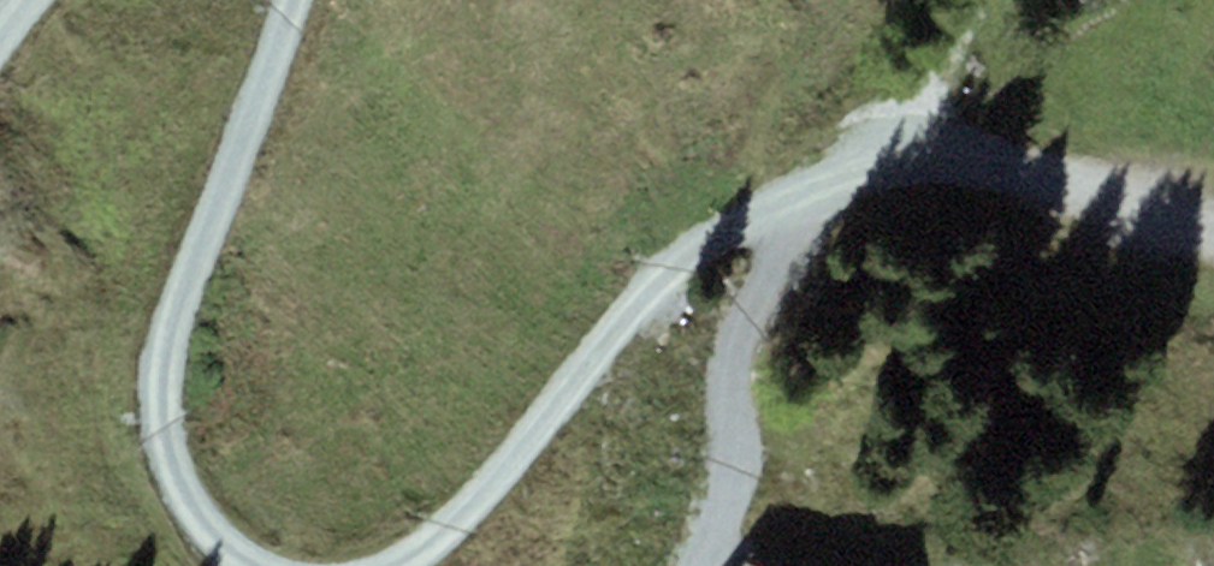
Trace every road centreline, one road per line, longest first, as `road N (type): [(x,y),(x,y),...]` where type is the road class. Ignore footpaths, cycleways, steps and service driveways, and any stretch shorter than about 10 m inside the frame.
road 1 (track): [(413,565),(500,476),(604,344),(703,250),(790,207),(915,198),(1093,211),(1213,239)]
road 2 (track): [(289,0),(185,315),(173,431),(229,555),(253,565)]
road 3 (track): [(665,287),(639,382),(629,565)]
road 4 (track): [(790,207),(973,77)]

